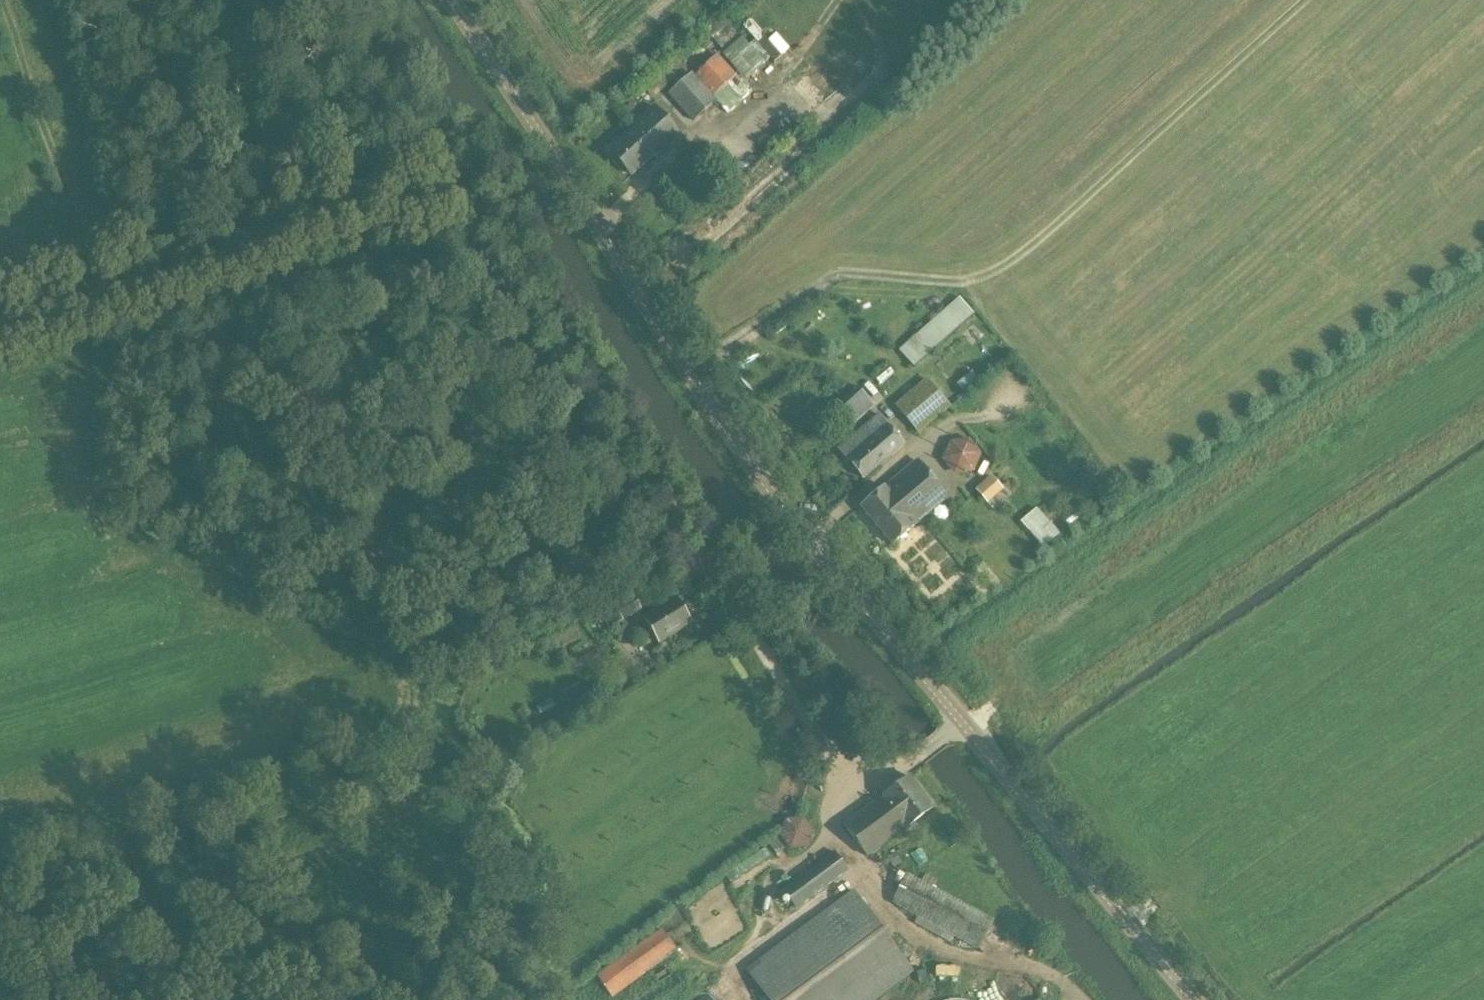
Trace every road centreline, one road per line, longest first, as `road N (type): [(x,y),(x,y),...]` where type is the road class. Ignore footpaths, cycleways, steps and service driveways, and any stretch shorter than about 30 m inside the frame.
road 1 (tertiary): [(961,723),(808,539),(690,375),(450,0)]
road 2 (track): [(690,375),(837,273),(982,280),(1304,0)]
road 3 (track): [(618,427),(501,239),(454,207),(376,212),(0,328)]
road 4 (track): [(908,761),(852,794),(618,427)]
road 5 (track): [(852,794),(825,821),(876,905),(955,953),(1032,959),(1079,999)]
road 6 (tertiary): [(1189,999),(961,723)]
road 7 (track): [(620,999),(670,970),(710,967),(766,929),(758,892),(830,835)]

